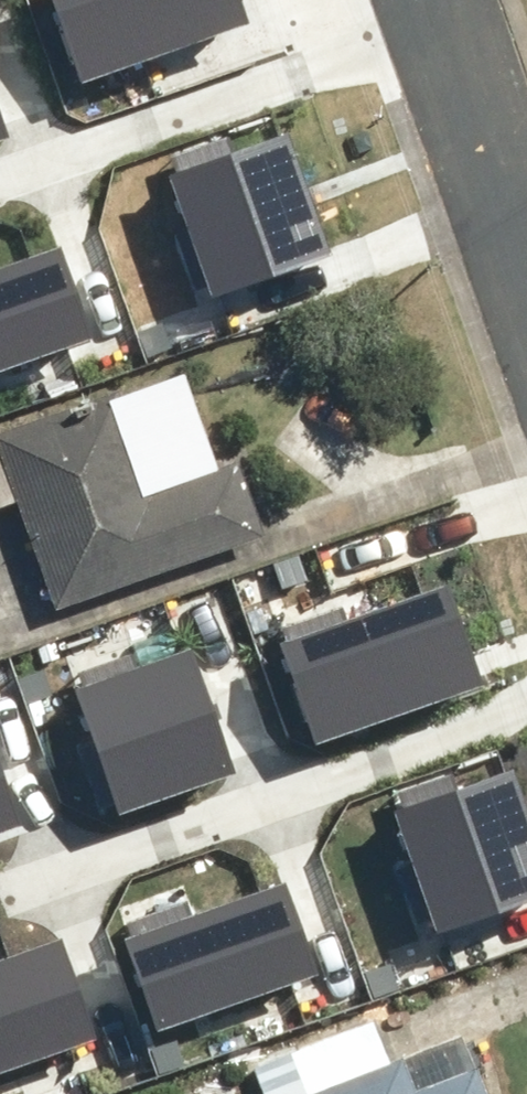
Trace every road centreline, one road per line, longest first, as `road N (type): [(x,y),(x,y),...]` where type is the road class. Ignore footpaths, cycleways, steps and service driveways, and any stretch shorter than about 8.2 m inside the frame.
road 1 (residential): [(526,262),(435,0)]

